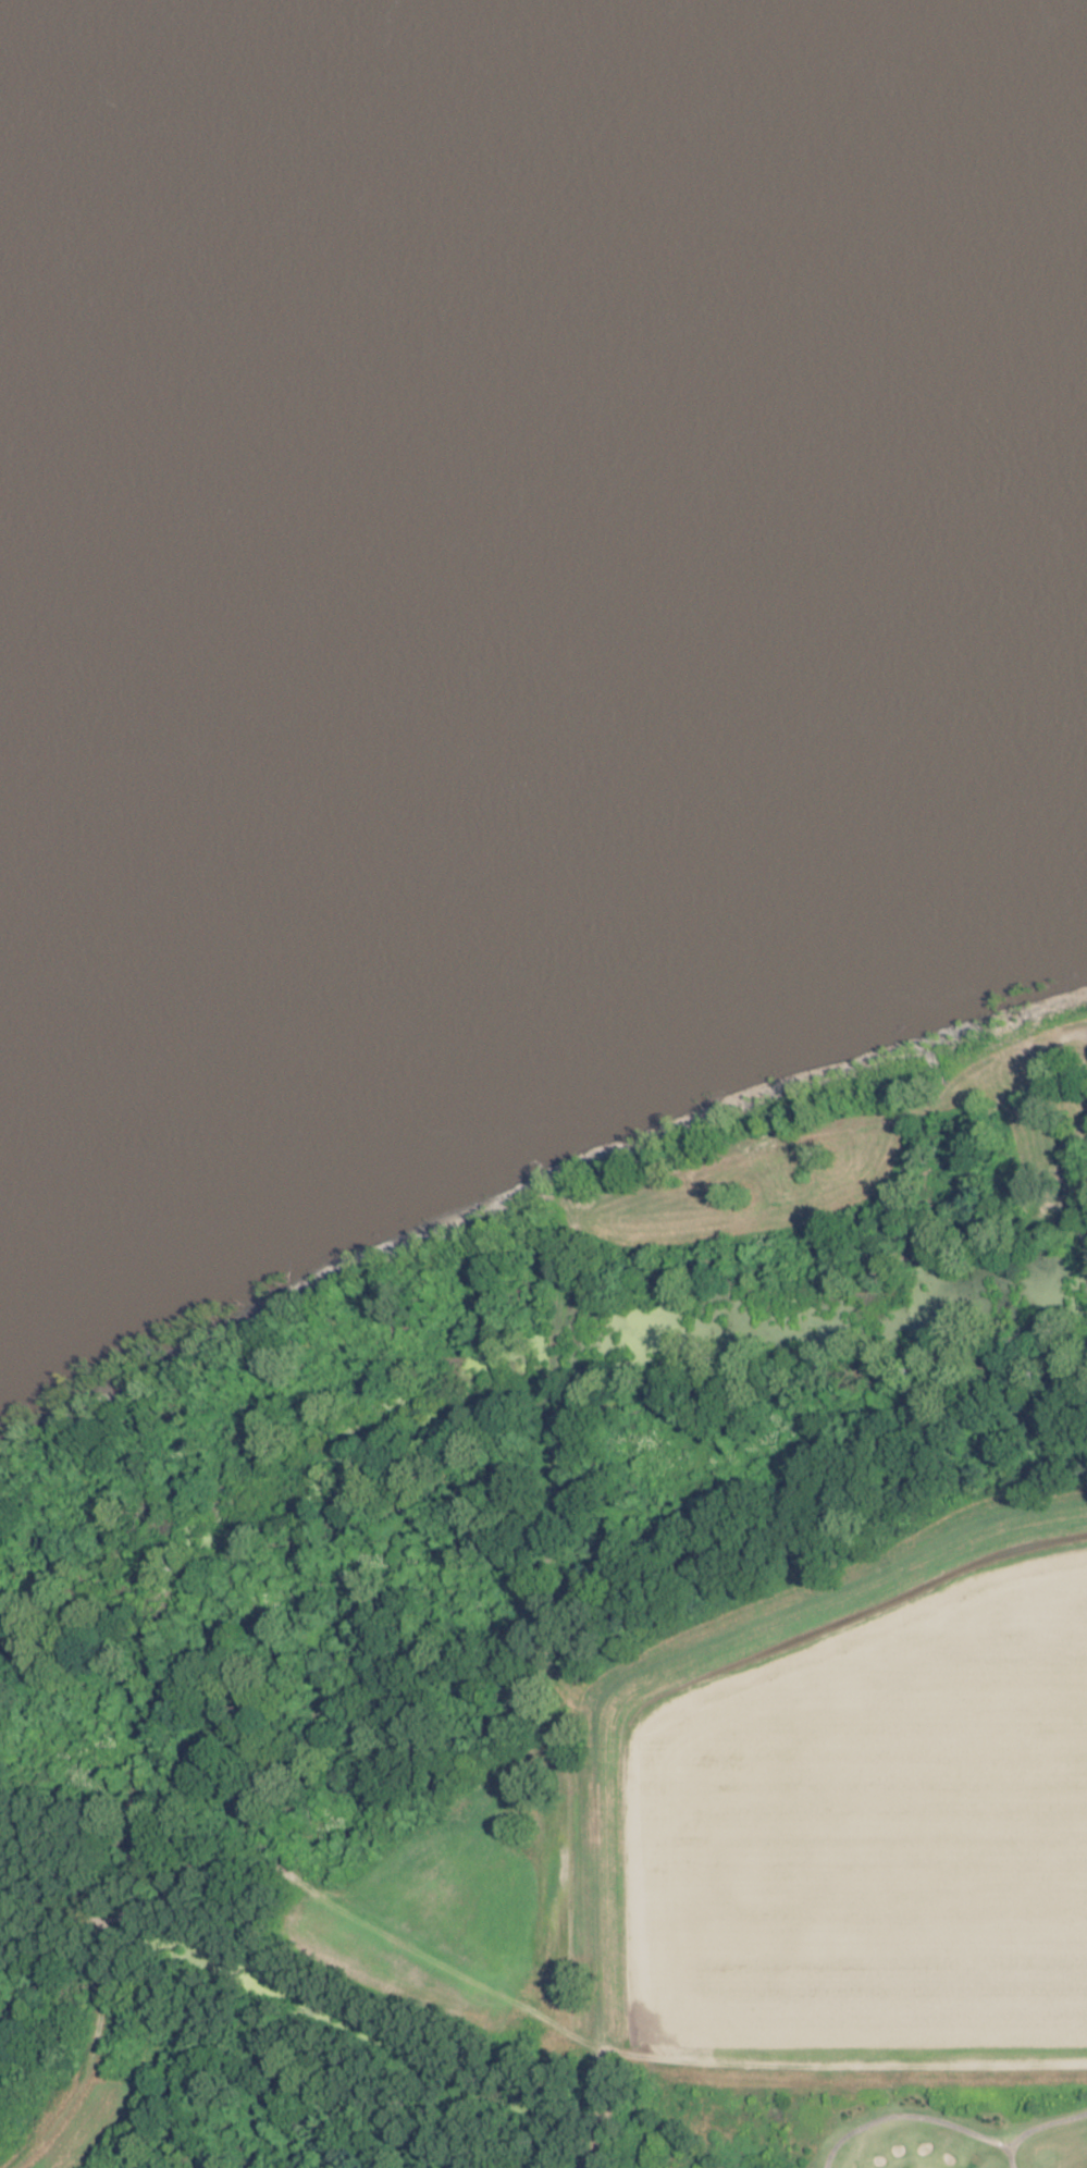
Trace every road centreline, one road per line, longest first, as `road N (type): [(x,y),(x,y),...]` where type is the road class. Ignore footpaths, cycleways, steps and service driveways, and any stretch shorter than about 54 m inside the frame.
road 1 (track): [(642,2056),(578,2041),(541,1991),(402,1895),(313,1894),(283,1872),(252,1864),(107,1913)]
road 2 (track): [(642,2056),(1086,2062)]

